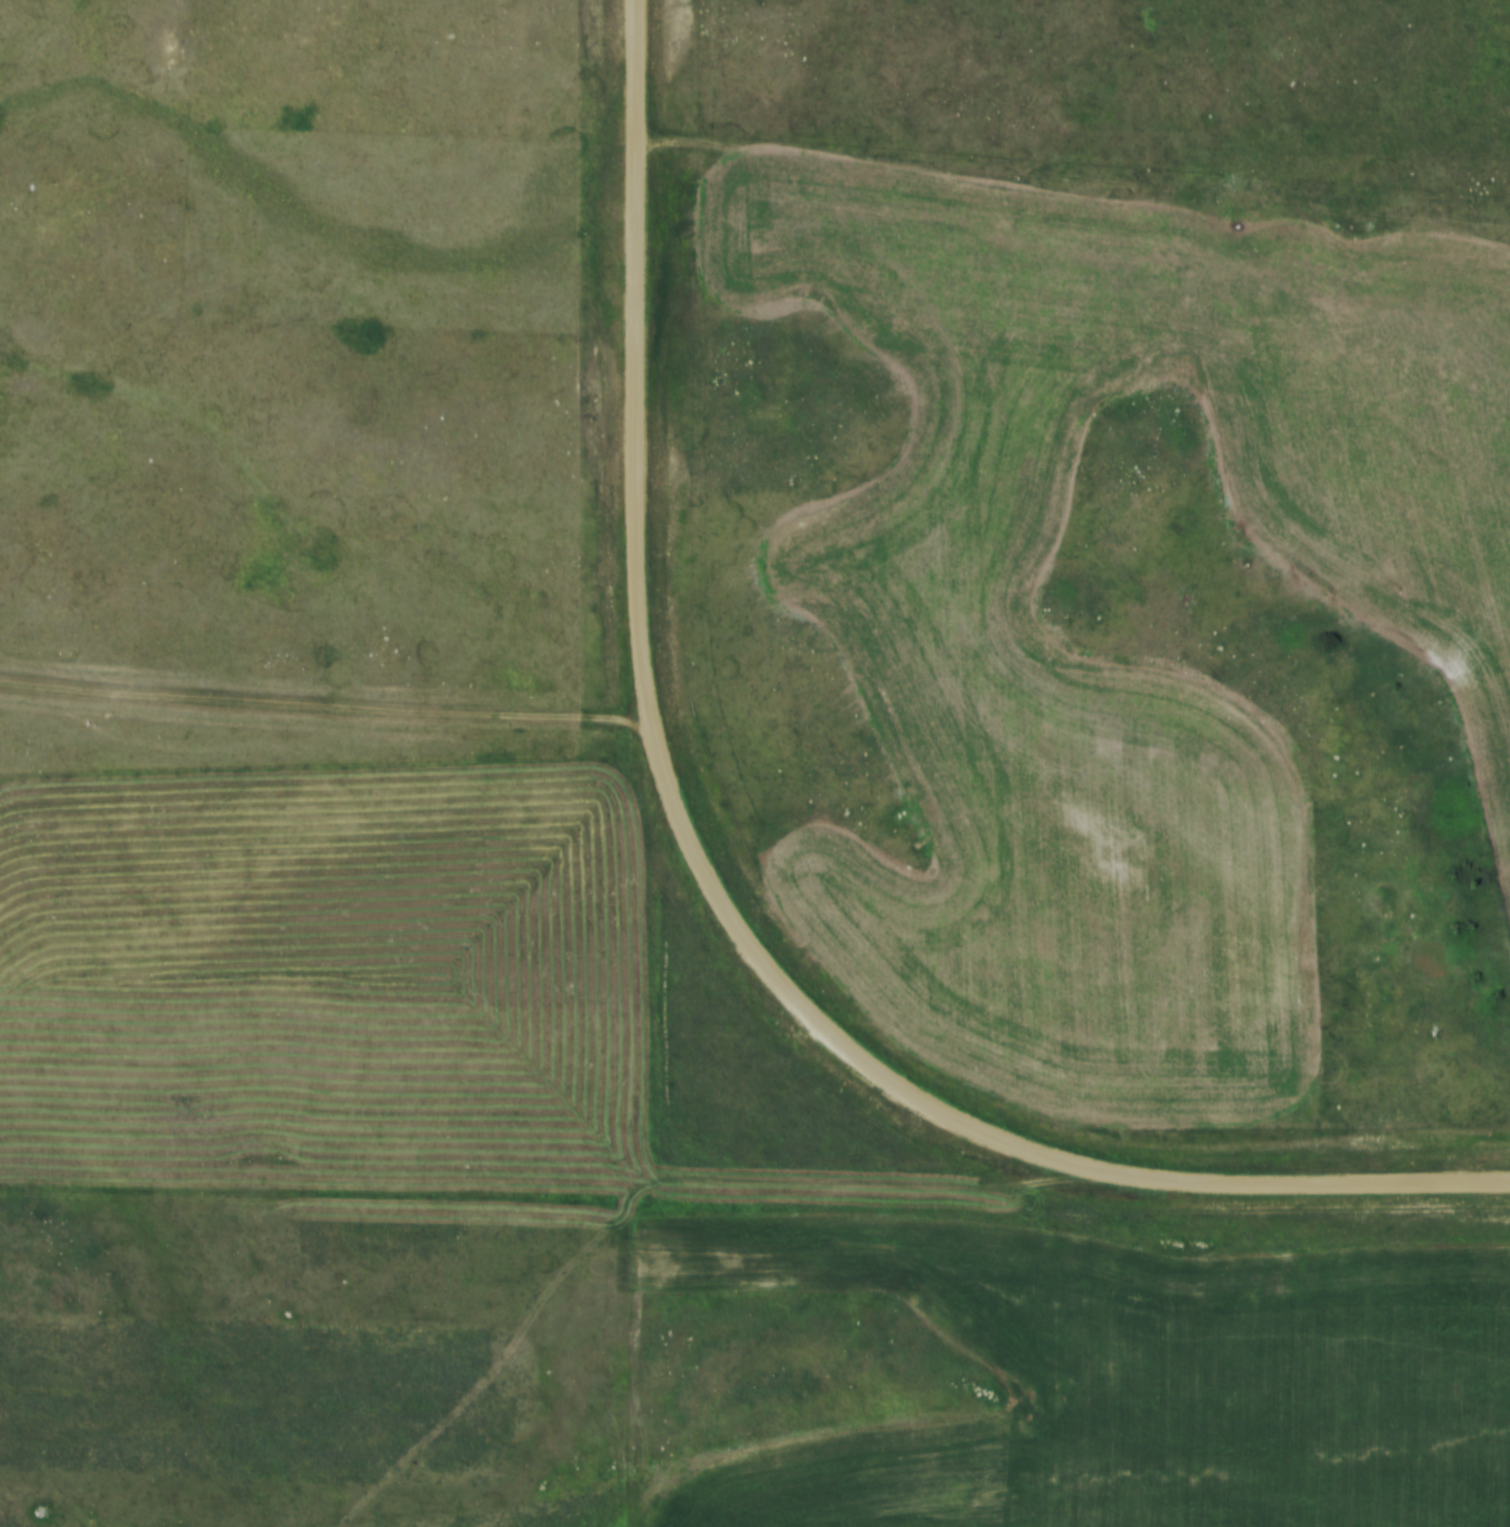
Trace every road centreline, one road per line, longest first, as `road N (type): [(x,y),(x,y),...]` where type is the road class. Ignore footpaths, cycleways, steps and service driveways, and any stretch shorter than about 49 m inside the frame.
road 1 (tertiary): [(636,0),(643,692),(673,810),(739,936),(800,1010),(859,1064),(935,1114),(1040,1158),(1169,1182),(1509,1184)]
road 2 (track): [(649,725),(0,680)]

